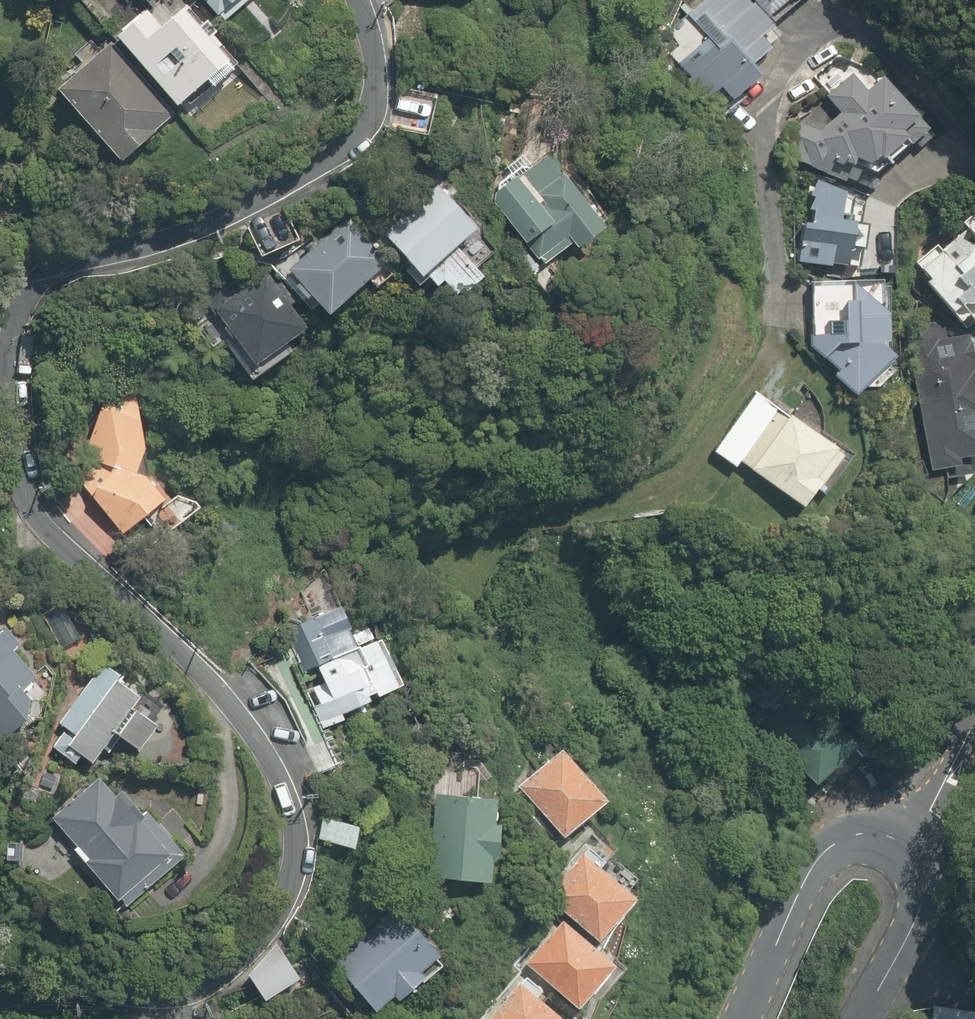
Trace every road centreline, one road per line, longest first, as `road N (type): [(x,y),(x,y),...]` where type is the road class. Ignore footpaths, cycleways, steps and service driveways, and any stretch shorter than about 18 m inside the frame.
road 1 (residential): [(355,0),(369,27),(377,96),(365,131),(287,194),(224,225),(64,260),(36,279),(18,312),(6,366),(32,505),(257,721),(287,776),(291,806),(287,882),(267,923),(201,984),(58,1018)]
road 2 (residential): [(742,1018),(803,884),(826,852),(863,833),(890,830),(908,838)]
road 3 (residential): [(908,838),(927,868),(926,897),(859,1018)]
road 4 (residential): [(974,710),(908,838)]

